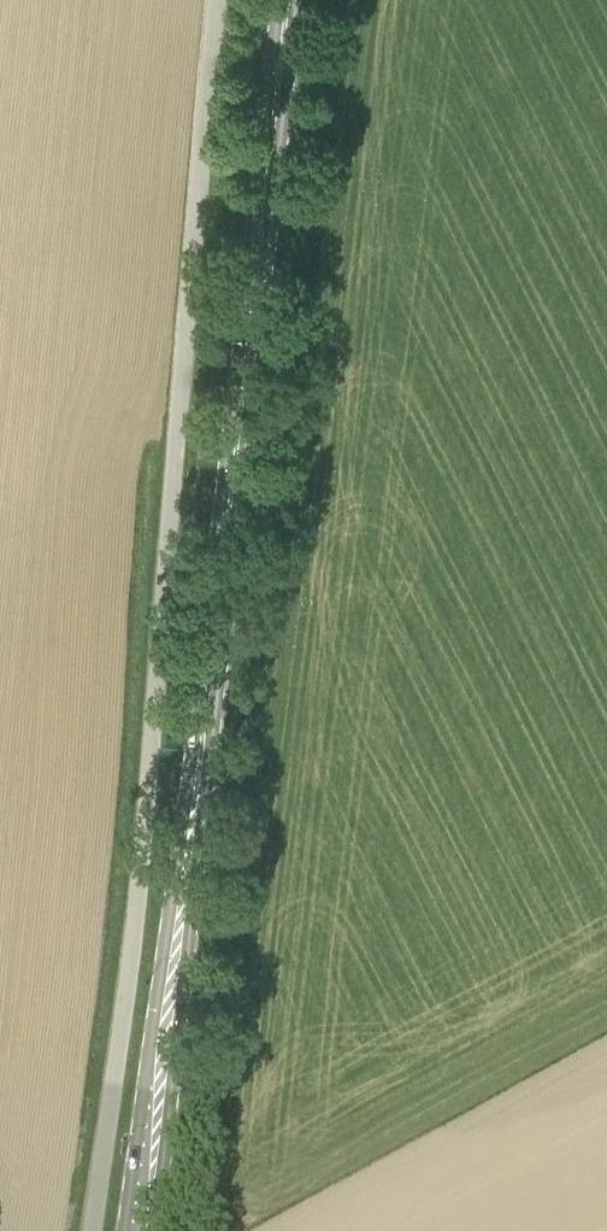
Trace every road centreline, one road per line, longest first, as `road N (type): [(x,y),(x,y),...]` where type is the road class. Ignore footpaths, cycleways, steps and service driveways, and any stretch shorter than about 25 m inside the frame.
road 1 (primary): [(139,1230),(288,0)]
road 2 (unclassified): [(93,1230),(139,894),(218,0)]

